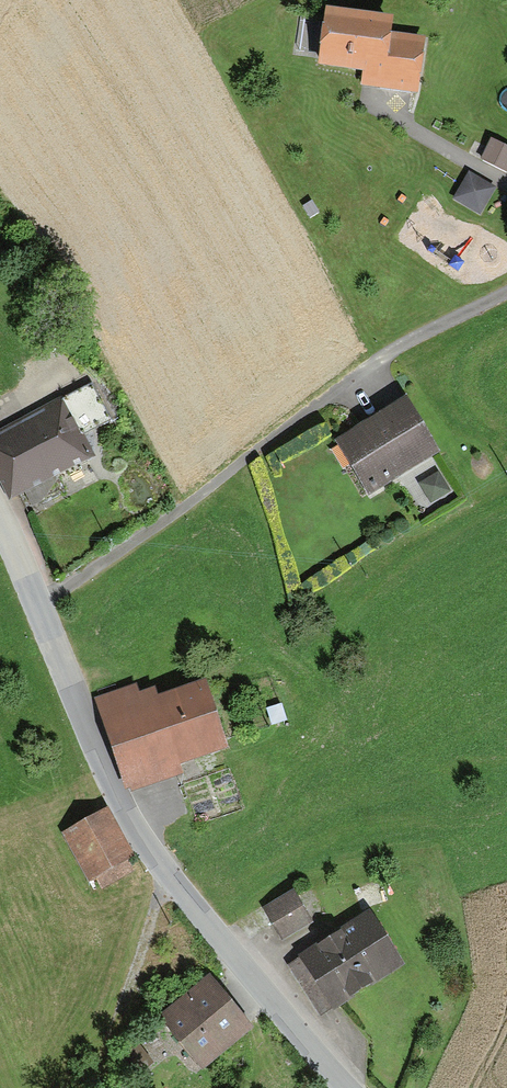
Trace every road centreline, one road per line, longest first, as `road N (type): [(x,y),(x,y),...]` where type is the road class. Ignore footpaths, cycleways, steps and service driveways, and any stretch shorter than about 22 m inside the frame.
road 1 (unclassified): [(39,618),(83,735),(129,823),(303,1034),(358,1087)]
road 2 (residential): [(39,618),(389,354),(506,291)]

